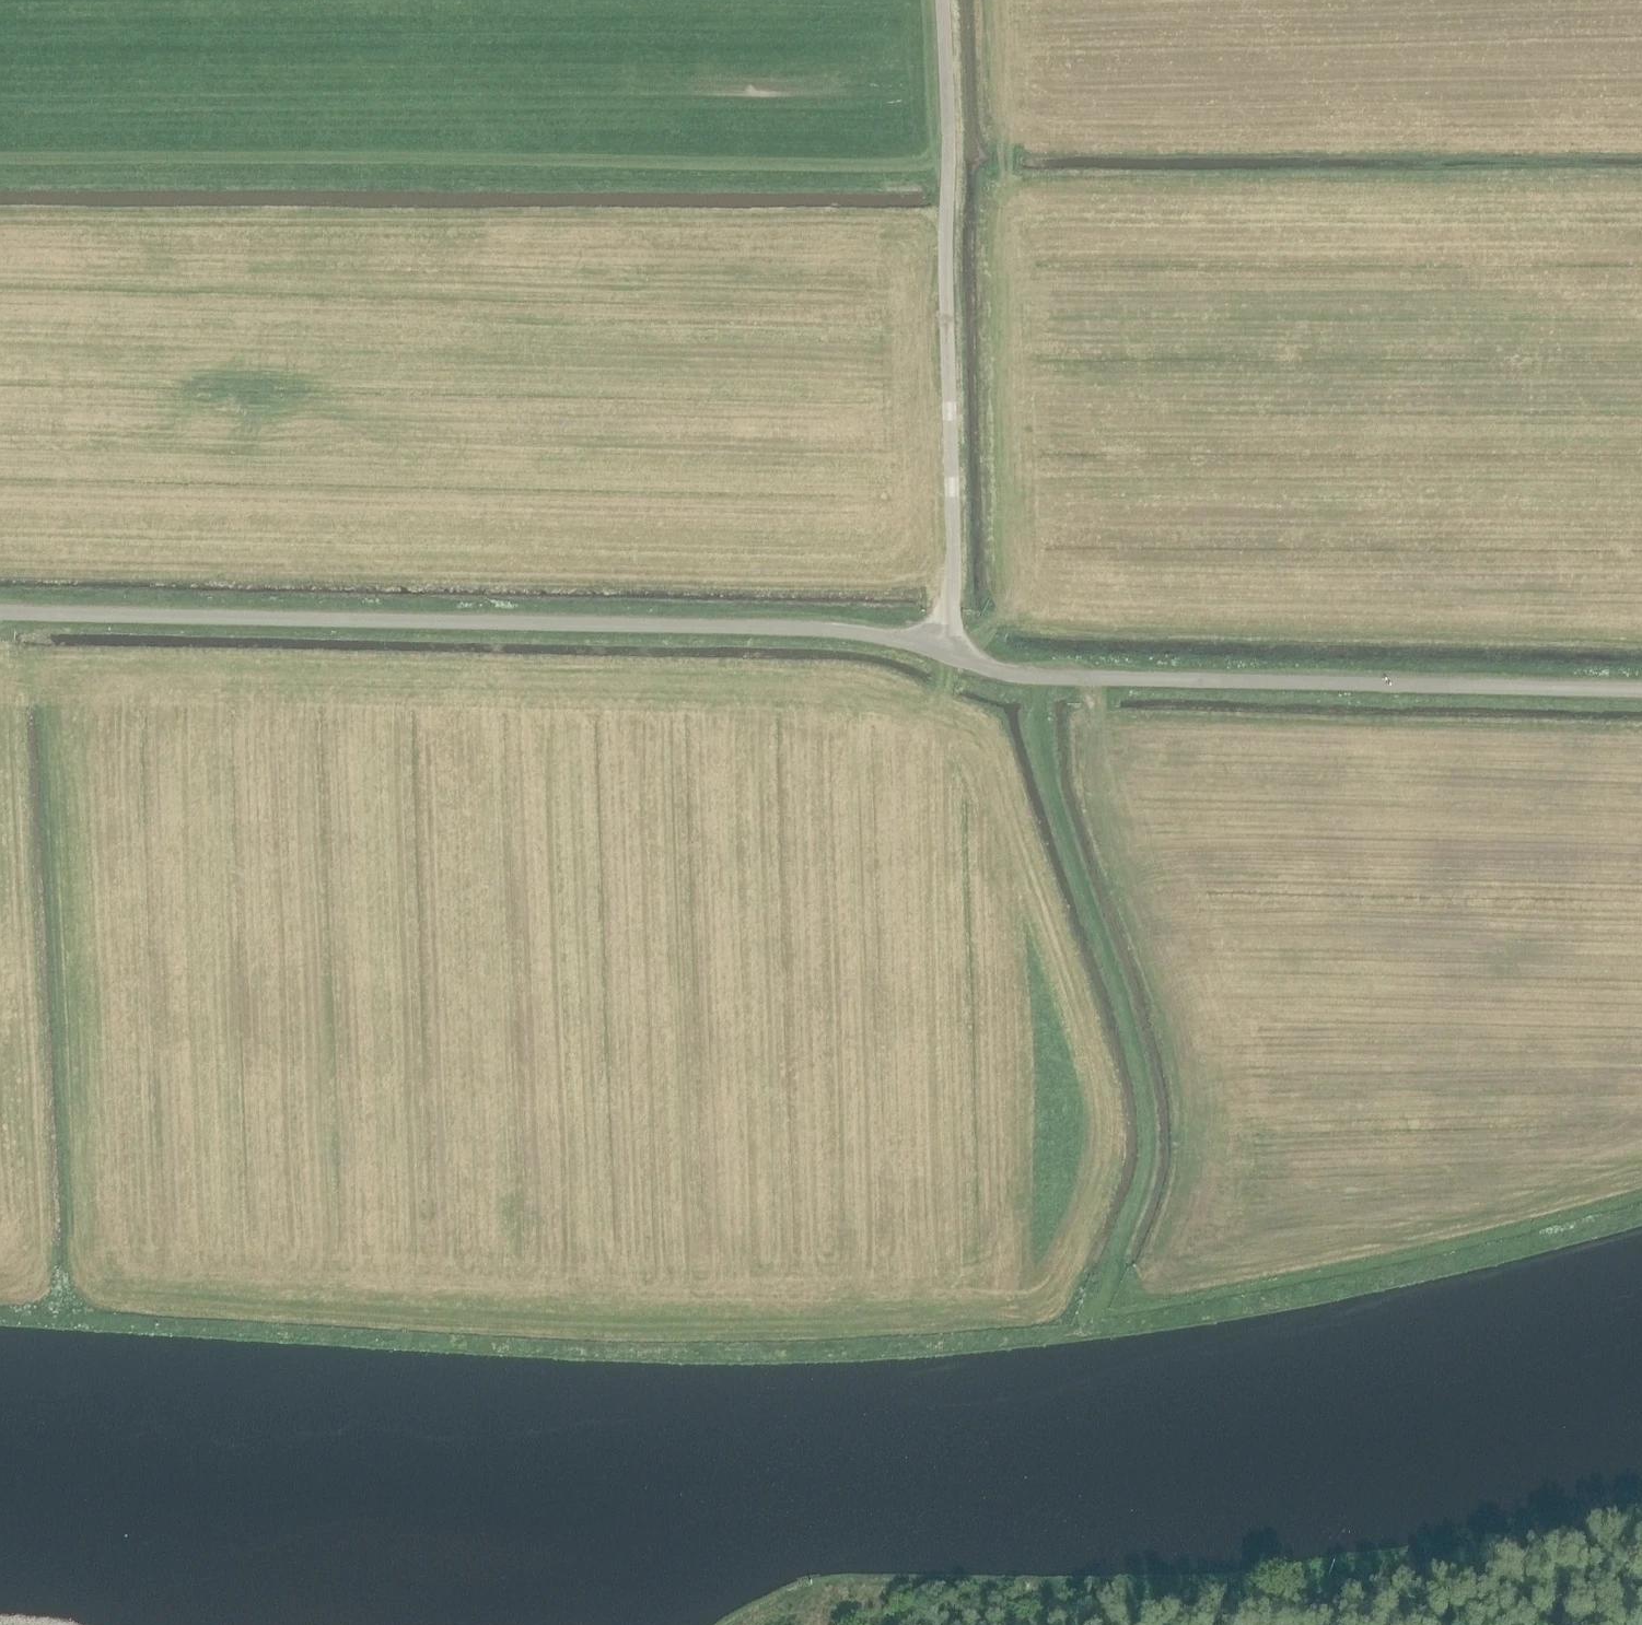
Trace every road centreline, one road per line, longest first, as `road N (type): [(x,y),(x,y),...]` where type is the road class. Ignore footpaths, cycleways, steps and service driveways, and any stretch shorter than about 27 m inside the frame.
road 1 (unclassified): [(953,657),(854,631),(799,628),(0,613)]
road 2 (unclassified): [(953,657),(1036,678),(1641,695)]

